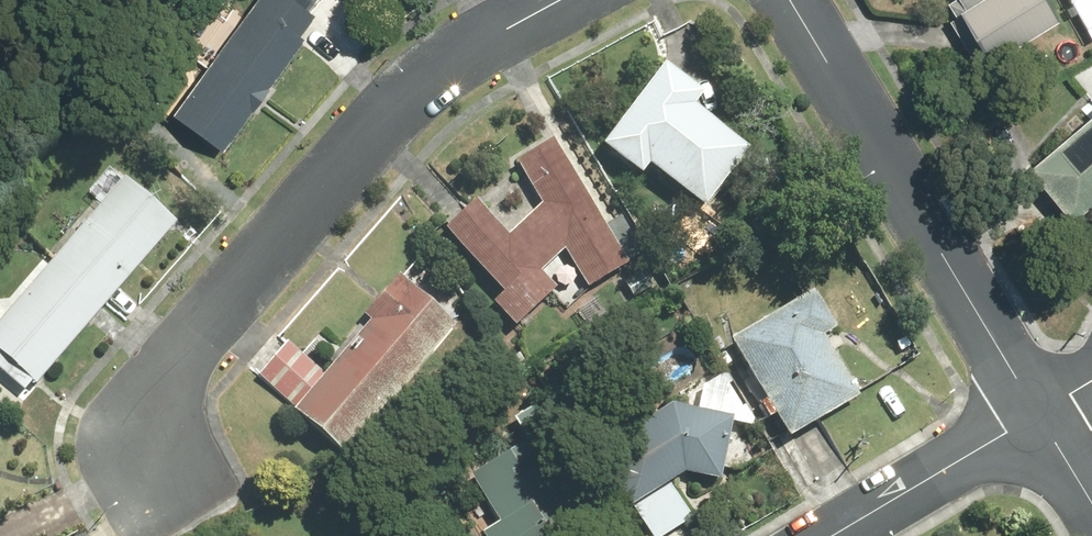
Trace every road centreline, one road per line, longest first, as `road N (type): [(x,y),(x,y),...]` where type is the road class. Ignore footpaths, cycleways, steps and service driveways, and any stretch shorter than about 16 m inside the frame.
road 1 (residential): [(157,486),(137,451),(168,366),(417,84),(569,0)]
road 2 (residential): [(791,0),(1045,410)]
road 3 (residential): [(834,535),(1045,410)]

